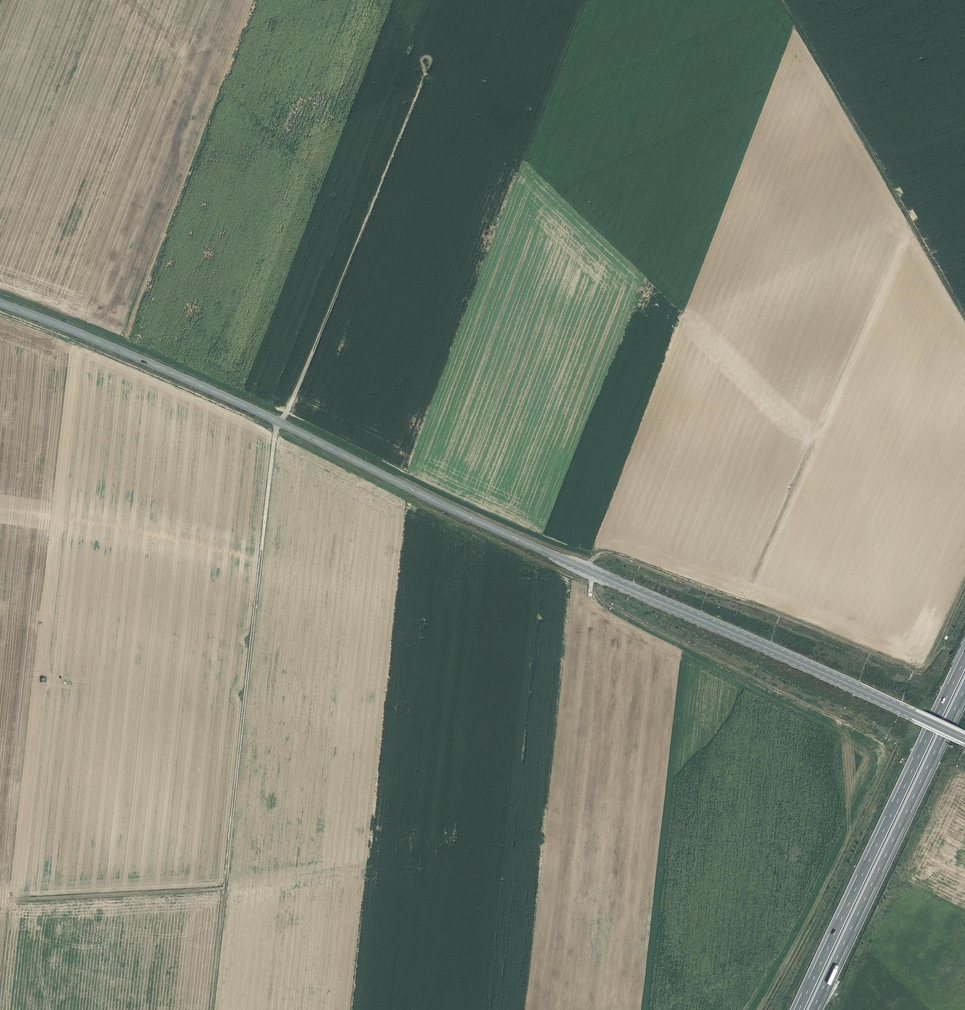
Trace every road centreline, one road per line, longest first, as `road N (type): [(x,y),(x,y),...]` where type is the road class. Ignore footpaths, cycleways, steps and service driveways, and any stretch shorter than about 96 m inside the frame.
road 1 (secondary): [(912,713),(432,500),(144,361),(0,303)]
road 2 (track): [(212,1009),(277,422),(425,74)]
road 3 (track): [(592,572),(589,596),(884,743),(847,839),(759,1009)]
road 4 (track): [(592,572),(602,552),(617,555),(917,670),(964,583)]
road 5 (motorway): [(964,654),(796,1009)]
road 6 (track): [(964,315),(784,0)]
road 7 (motorway): [(812,1009),(964,682)]

